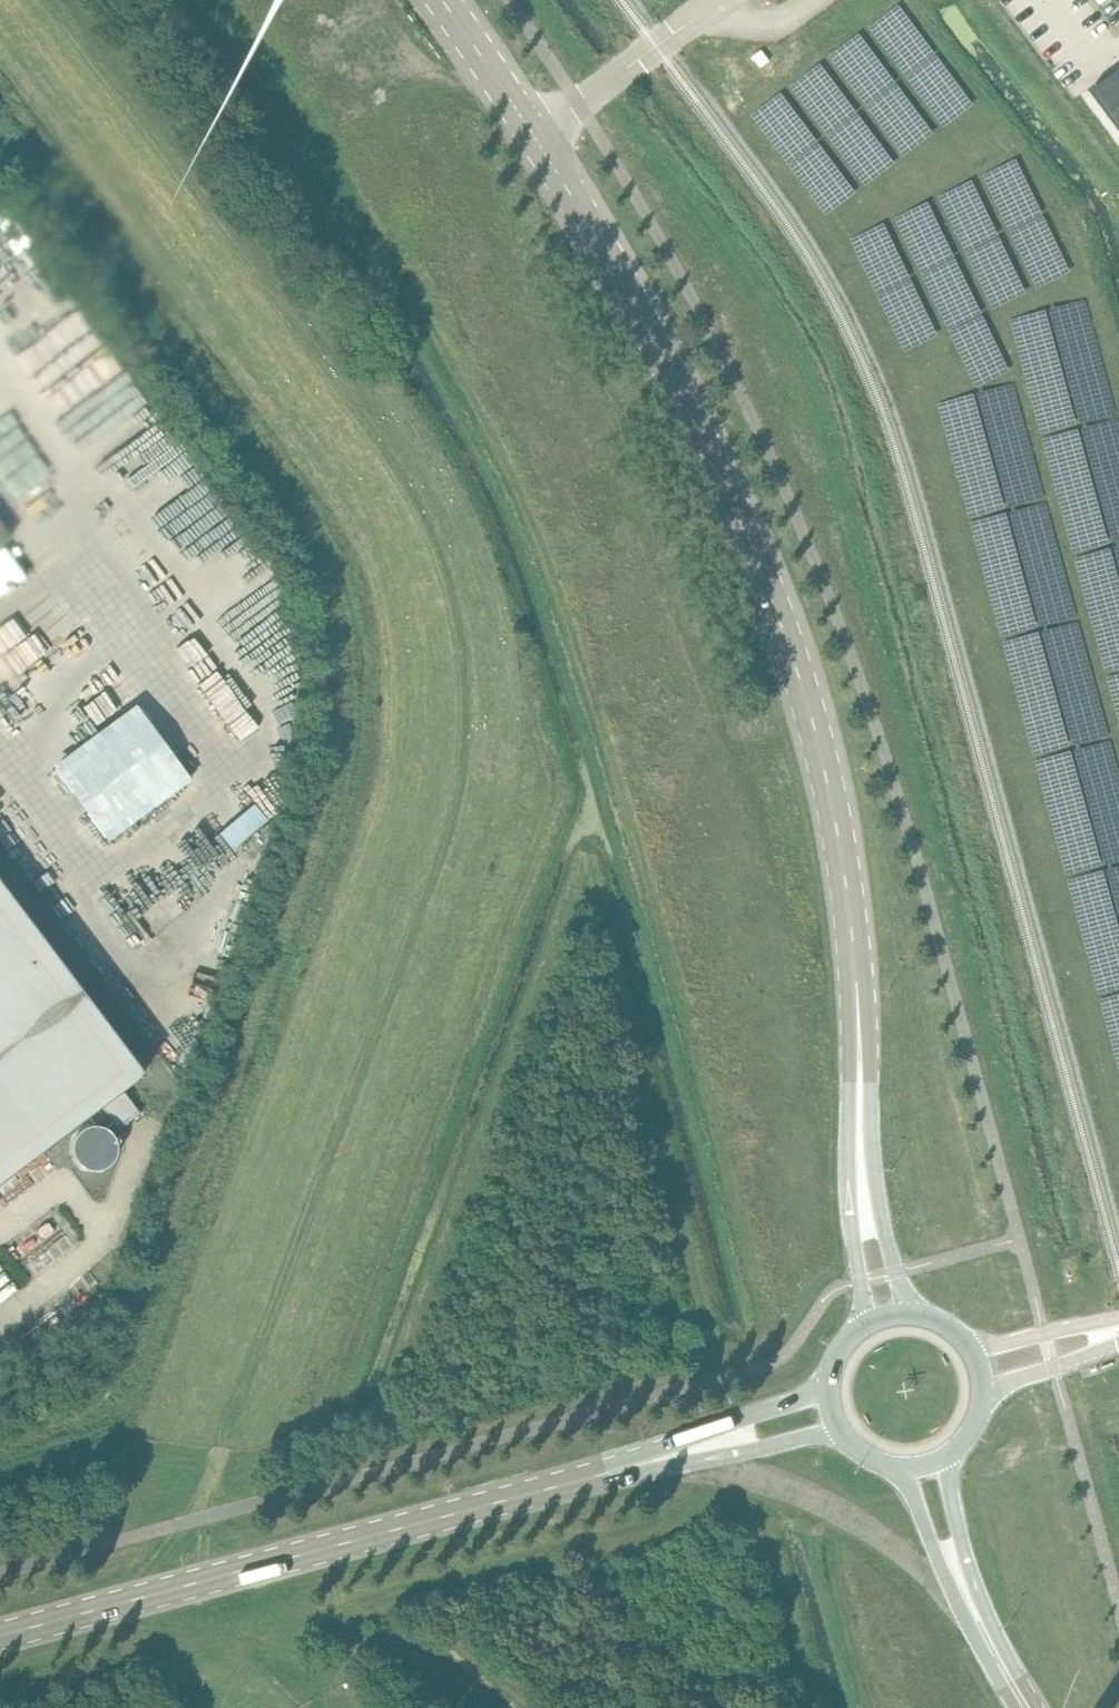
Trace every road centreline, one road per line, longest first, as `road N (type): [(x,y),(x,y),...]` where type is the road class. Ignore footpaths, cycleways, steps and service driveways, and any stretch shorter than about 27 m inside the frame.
road 1 (unclassified): [(864,1191),(845,868),(811,704),(675,373),(535,136),(443,0)]
road 2 (tertiary): [(0,1638),(672,1455)]
road 3 (tertiary): [(827,1386),(672,1455)]
road 4 (tertiary): [(672,1455),(838,1427)]
road 5 (tertiary): [(901,1465),(933,1539),(973,1603)]
road 6 (tertiary): [(973,1603),(943,1455)]
road 7 (unclassified): [(981,1399),(1118,1341)]
road 8 (unclassified): [(1118,1320),(973,1352)]
road 9 (unclassified): [(864,1191),(858,1248),(868,1319)]
road 10 (unclassified): [(909,1310),(864,1191)]

